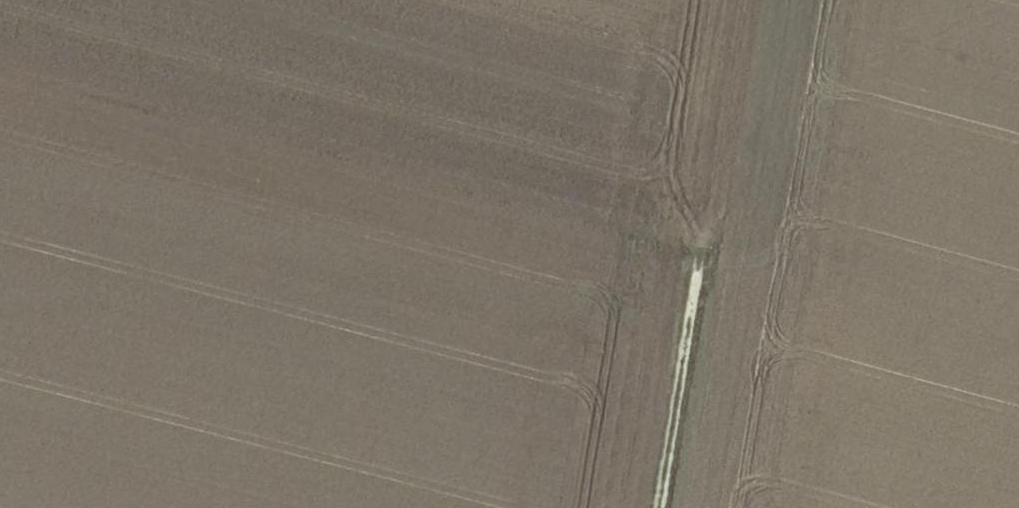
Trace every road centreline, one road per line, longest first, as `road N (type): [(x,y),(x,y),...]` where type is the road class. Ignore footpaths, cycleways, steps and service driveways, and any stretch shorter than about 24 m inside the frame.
road 1 (track): [(699,261),(660,507)]

